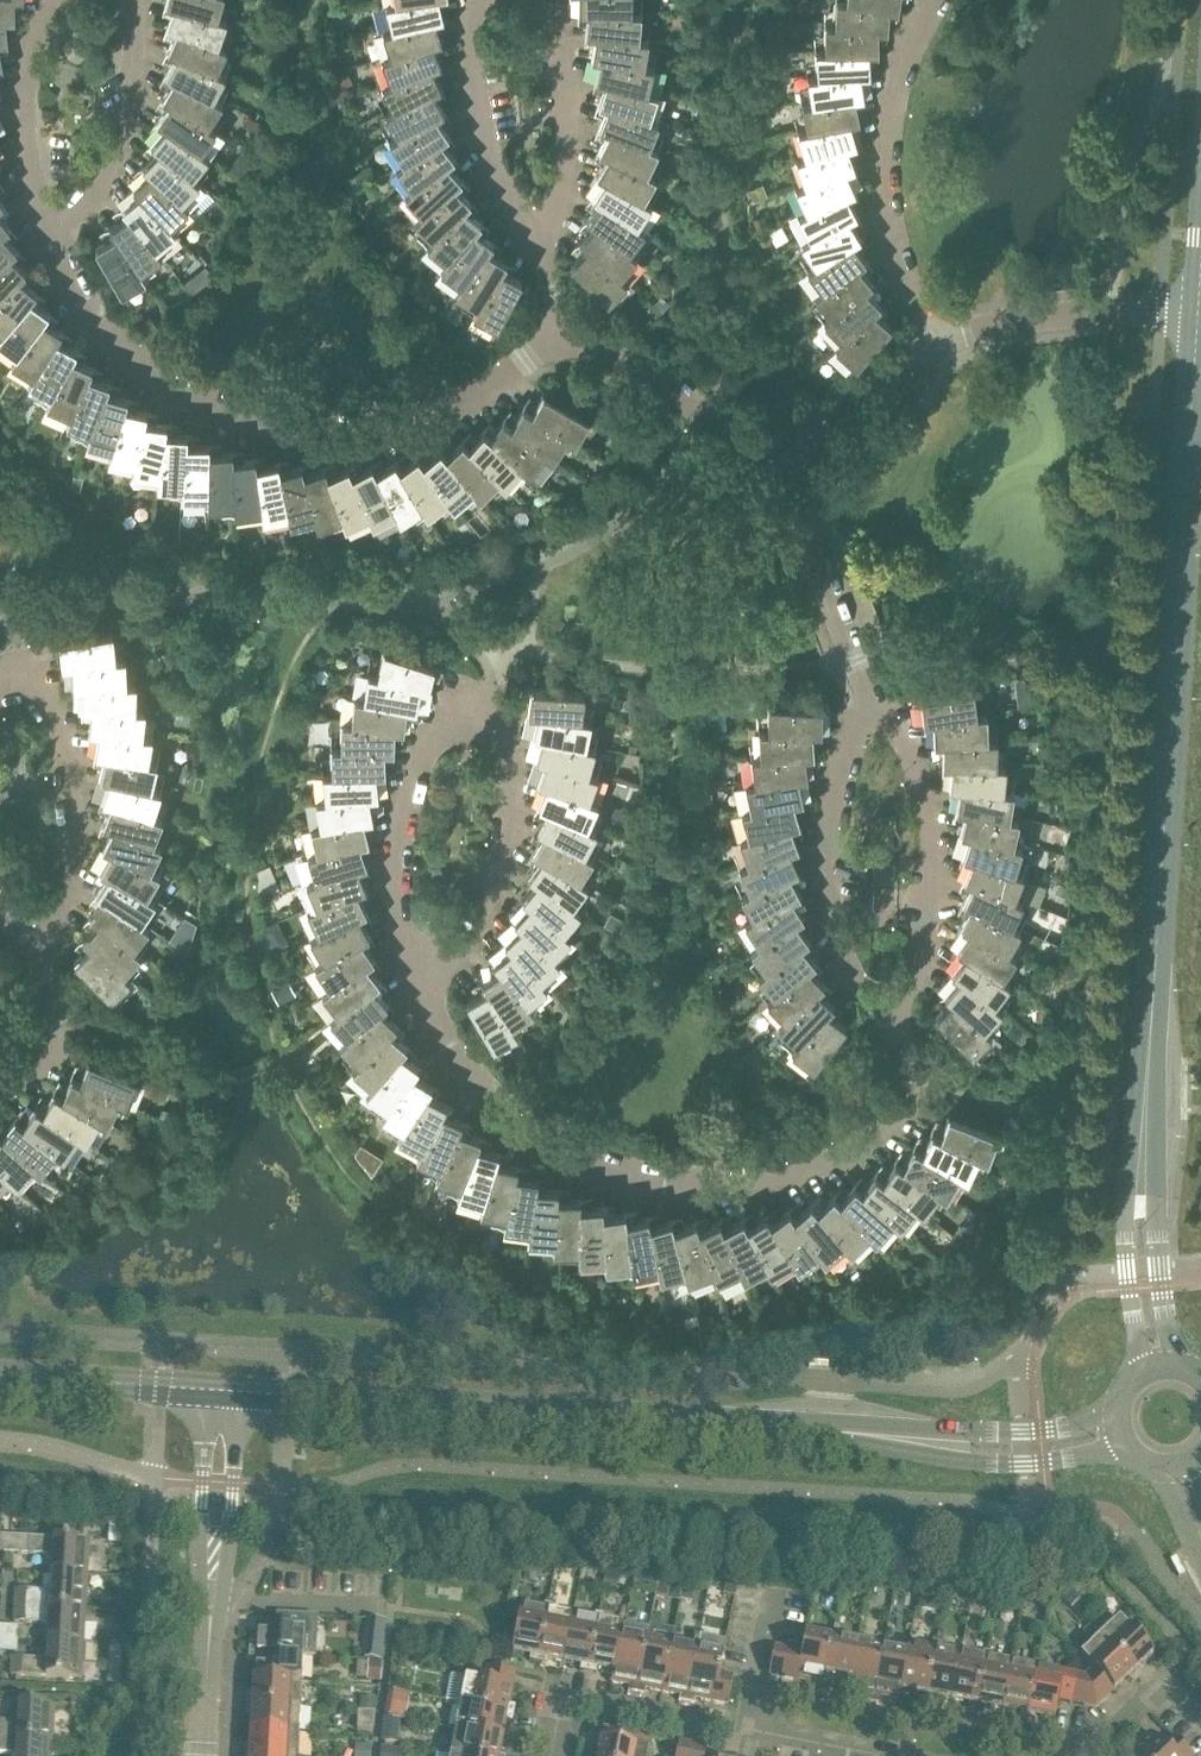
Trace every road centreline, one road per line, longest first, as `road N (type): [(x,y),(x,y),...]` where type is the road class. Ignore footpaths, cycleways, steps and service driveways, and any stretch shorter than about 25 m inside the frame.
road 1 (secondary): [(1166,1364),(1144,1289),(1141,1235),(1198,316)]
road 2 (secondary): [(1117,1427),(1037,1434),(678,1421),(215,1385)]
road 3 (residential): [(418,984),(444,1036),(483,1087),(539,1135),(594,1163),(661,1181),(782,1170),(884,1123),(910,1099),(915,1076),(908,1047),(888,1022)]
road 4 (residential): [(559,347),(427,412),(376,427),(310,428),(248,415),(181,388),(131,352),(89,308),(50,234)]
road 5 (residential): [(418,984),(456,948),(480,910),(497,843),(506,790),(483,707),(438,735),(420,767),(403,824),(398,887),(406,941)]
road 6 (residential): [(940,340),(898,244),(887,171),(897,82),(939,0)]
road 7 (residential): [(877,703),(839,765),(828,820),(839,931),(858,982),(888,1022)]
road 8 (residential): [(888,1022),(915,966),(929,841),(904,747),(877,703)]
road 9 (residential): [(16,669),(63,751),(70,802),(69,856),(29,956)]
road 10 (residential): [(877,703),(833,608),(807,526),(792,434)]
road 11 (residential): [(940,340),(1061,315),(1198,316)]
road 12 (residential): [(792,434),(738,433),(690,406),(638,359),(559,347)]
road 13 (residential): [(50,234),(76,212),(123,122),(135,69),(132,0)]
road 14 (residential): [(544,236),(564,151),(563,100),(535,0)]
road 15 (residential): [(50,234),(34,183),(30,117),(36,58),(55,0)]
road 16 (residential): [(748,1736),(571,1706),(562,1755)]
road 17 (residential): [(213,1604),(441,1625)]
road 18 (residential): [(213,1604),(215,1385)]
road 19 (secondary): [(215,1385),(0,1376)]
road 20 (residential): [(481,0),(474,71),(480,117),(509,201)]
road 21 (residential): [(1069,1755),(1160,1678),(1200,1721)]
road 22 (residential): [(792,434),(826,426),(940,340)]
road 23 (residential): [(29,956),(55,1023),(47,1043),(0,1081)]
road 24 (residential): [(202,1755),(213,1604)]
road 25 (residential): [(748,1736),(776,1592)]

